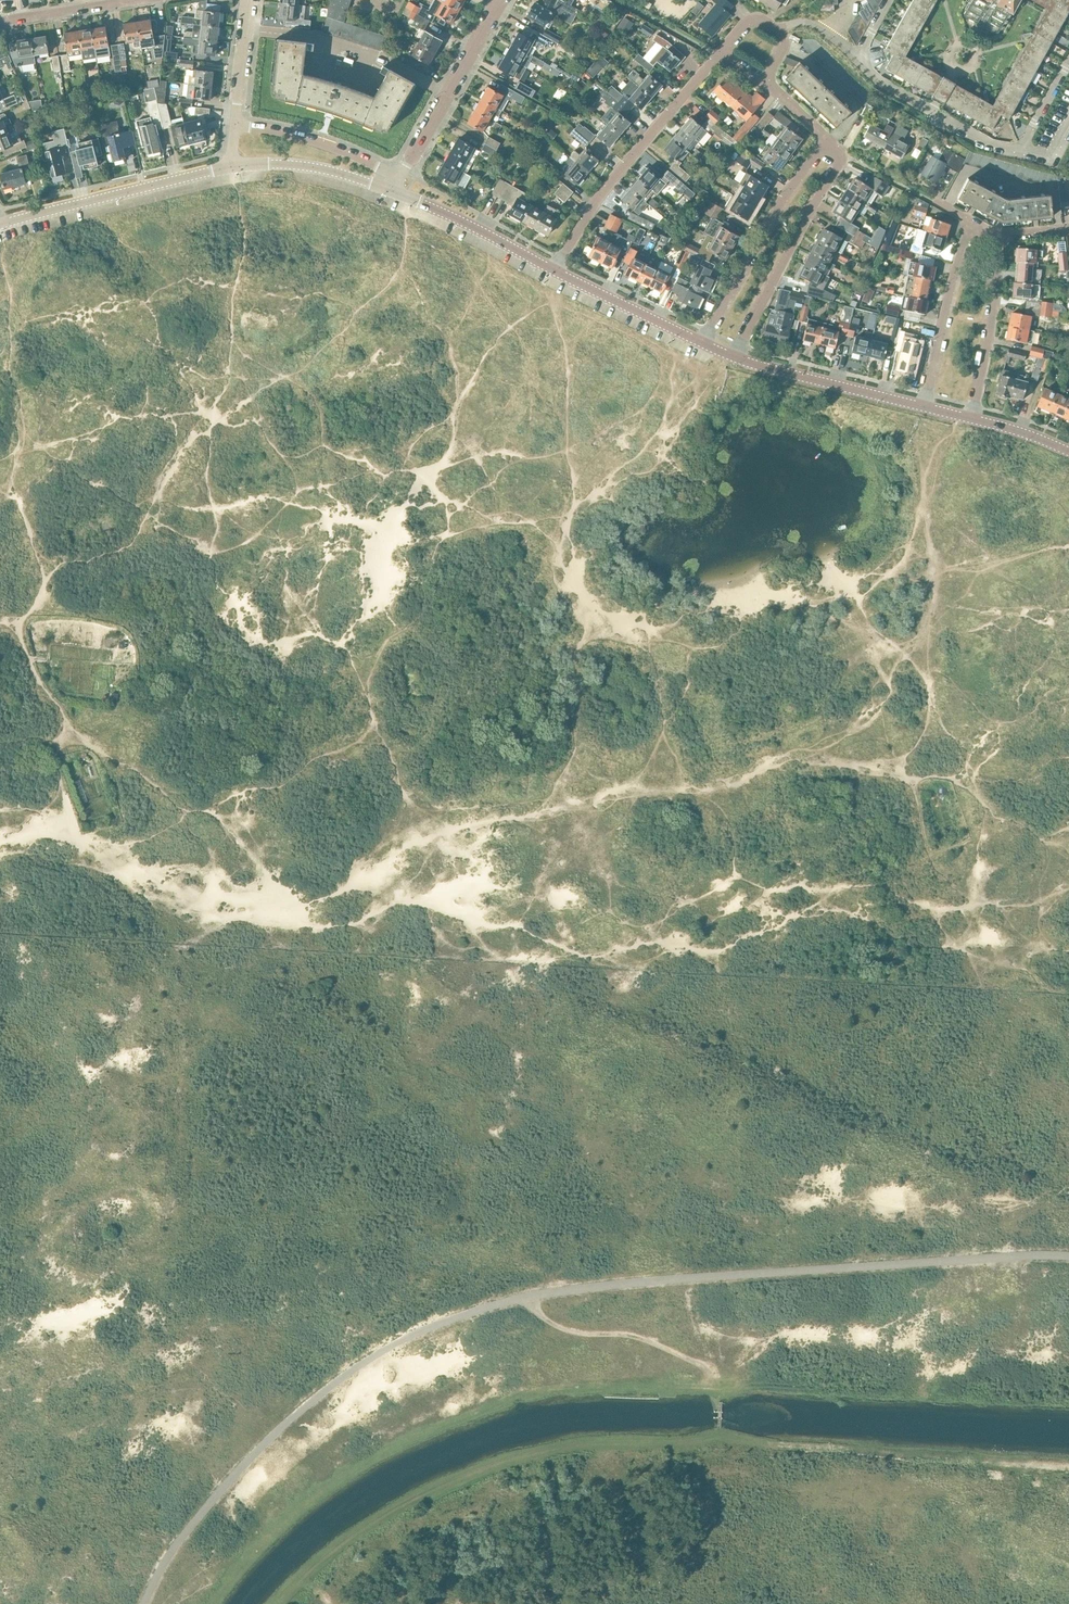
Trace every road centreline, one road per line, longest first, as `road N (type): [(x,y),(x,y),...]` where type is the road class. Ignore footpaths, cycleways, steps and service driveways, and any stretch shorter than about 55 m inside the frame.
road 1 (track): [(144,1603),(186,1533),(270,1436),(401,1339),(453,1317),(631,1281),(1068,1260)]
road 2 (residential): [(856,61),(991,145),(1022,151),(1068,61)]
road 3 (residential): [(556,270),(603,195),(720,55)]
road 4 (residential): [(735,358),(844,155),(826,142)]
road 5 (residential): [(826,142),(763,232),(702,344)]
road 6 (tertiary): [(0,223),(230,166)]
road 7 (track): [(528,1298),(565,1326),(631,1334),(700,1363),(721,1389)]
road 8 (residential): [(400,177),(501,0)]
road 9 (tertiary): [(924,407),(735,358)]
road 10 (residential): [(970,220),(924,407)]
road 11 (residential): [(973,419),(1002,233)]
road 12 (tertiary): [(556,270),(395,191)]
road 13 (residential): [(400,177),(319,144),(234,127)]
road 14 (tertiary): [(230,166),(321,169),(395,191)]
road 15 (tertiary): [(702,344),(556,270)]
road 16 (residential): [(0,20),(137,0)]
road 17 (residential): [(234,127),(249,0)]

